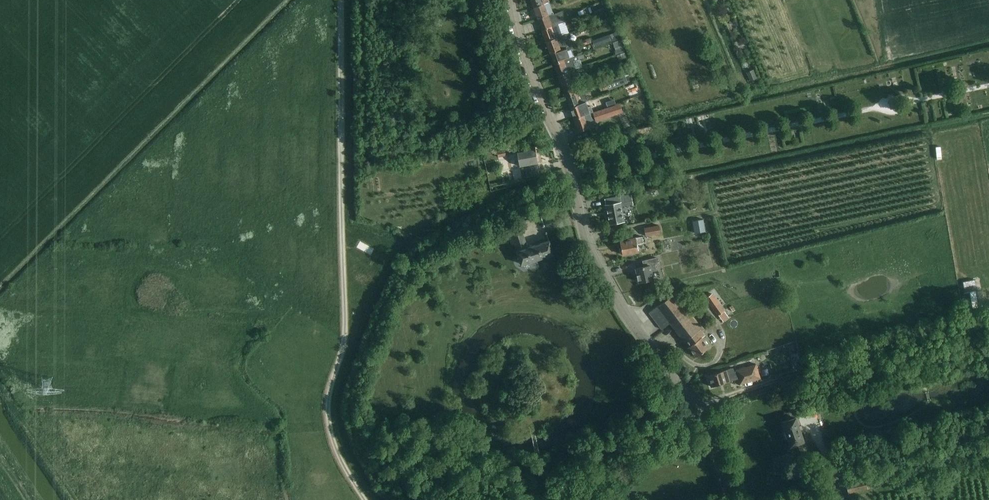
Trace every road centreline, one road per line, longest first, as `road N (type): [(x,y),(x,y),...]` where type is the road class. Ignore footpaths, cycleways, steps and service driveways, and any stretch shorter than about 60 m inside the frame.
road 1 (tertiary): [(694,401),(597,273),(511,0)]
road 2 (residential): [(694,401),(988,322)]

